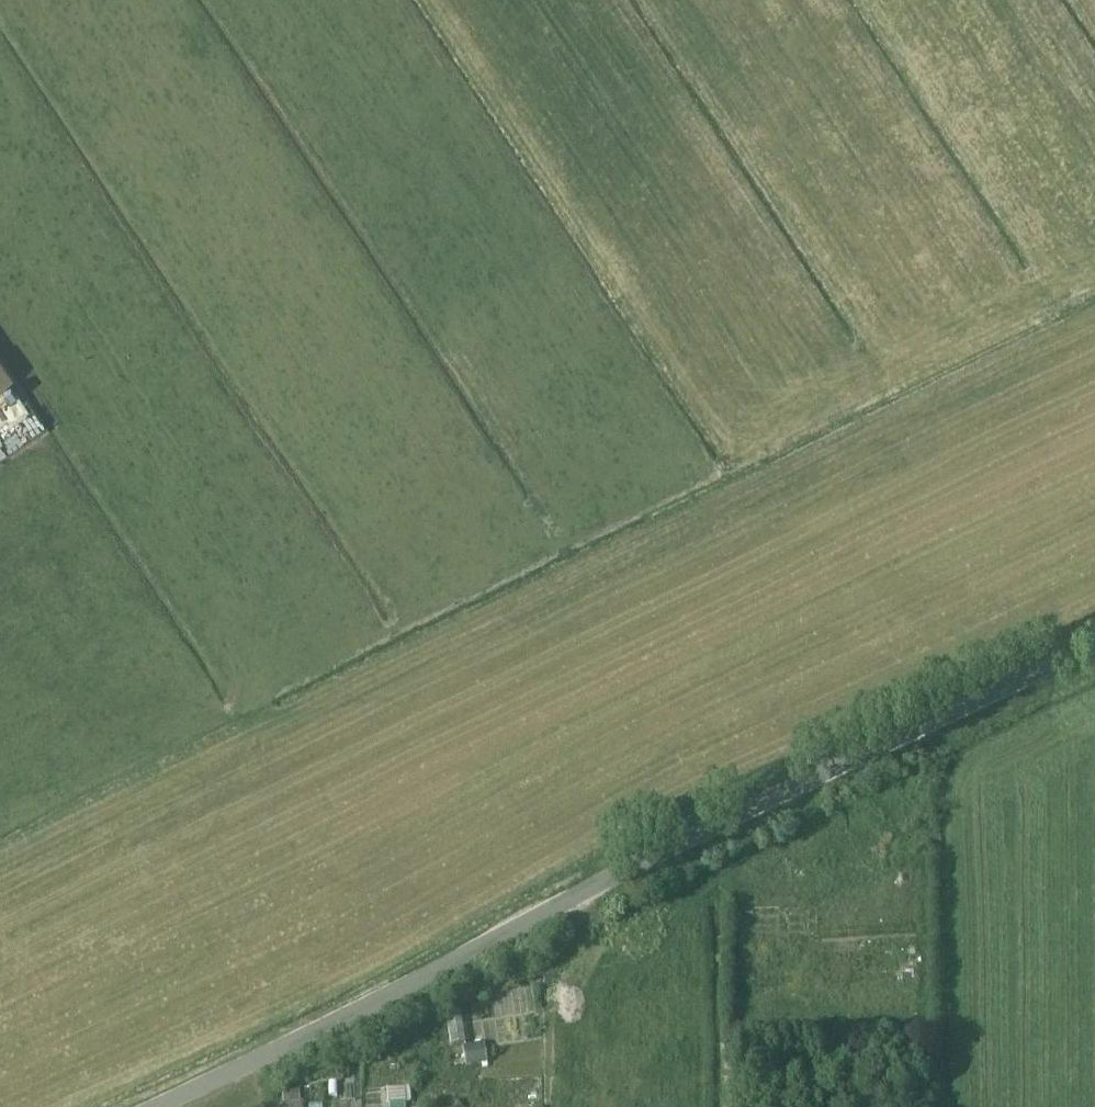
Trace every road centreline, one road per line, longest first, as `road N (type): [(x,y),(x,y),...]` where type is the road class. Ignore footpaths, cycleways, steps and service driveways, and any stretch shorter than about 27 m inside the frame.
road 1 (unclassified): [(151,1106),(1094,649)]

